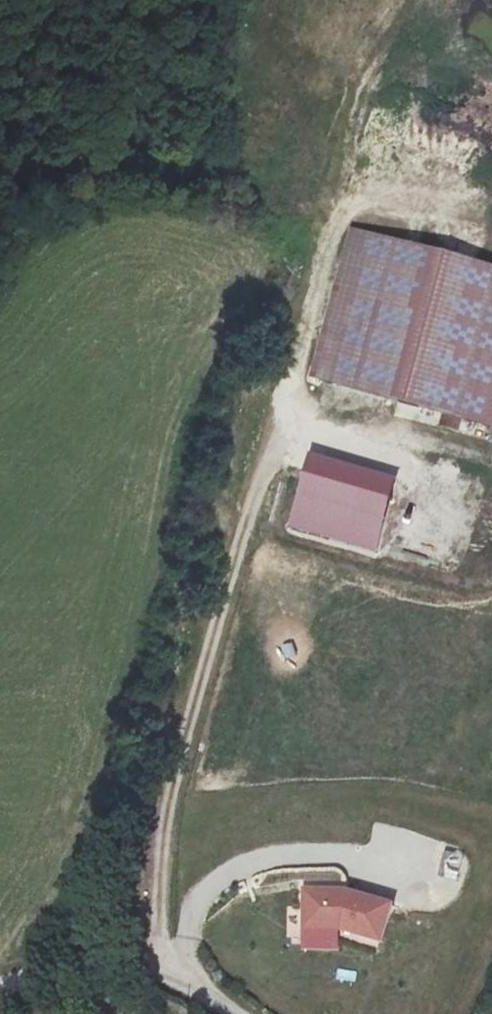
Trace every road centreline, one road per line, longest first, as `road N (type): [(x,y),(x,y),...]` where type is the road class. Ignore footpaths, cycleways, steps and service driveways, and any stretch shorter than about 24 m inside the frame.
road 1 (track): [(170,976),(162,938),(165,859),(182,735),(337,220),(378,192),(437,190),(491,208)]
road 2 (unclassified): [(231,1013),(136,965),(0,983)]
road 3 (track): [(491,456),(361,427)]

